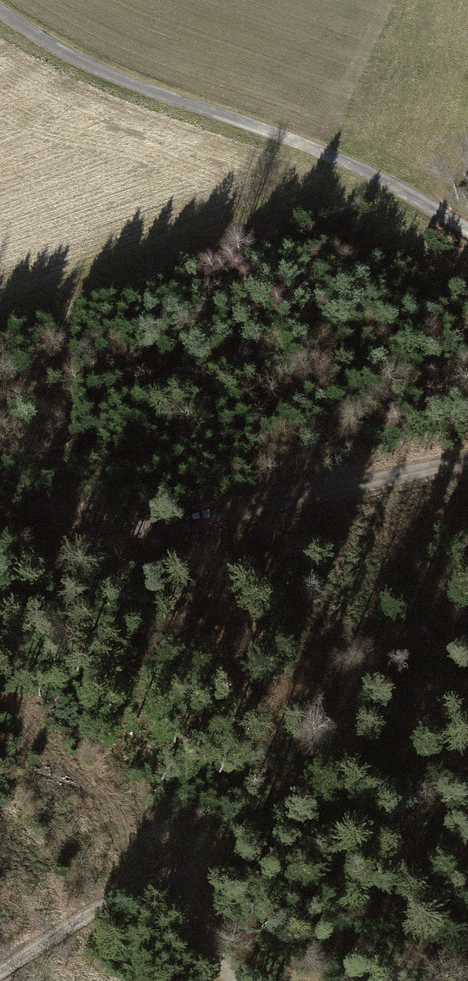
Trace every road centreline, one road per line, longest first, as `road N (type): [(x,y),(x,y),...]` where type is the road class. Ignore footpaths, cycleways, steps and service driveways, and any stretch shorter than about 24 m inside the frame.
road 1 (track): [(0,17),(93,72),(414,186),(467,234)]
road 2 (track): [(467,466),(85,549),(0,579)]
road 3 (track): [(0,973),(98,904),(177,881),(234,980)]

